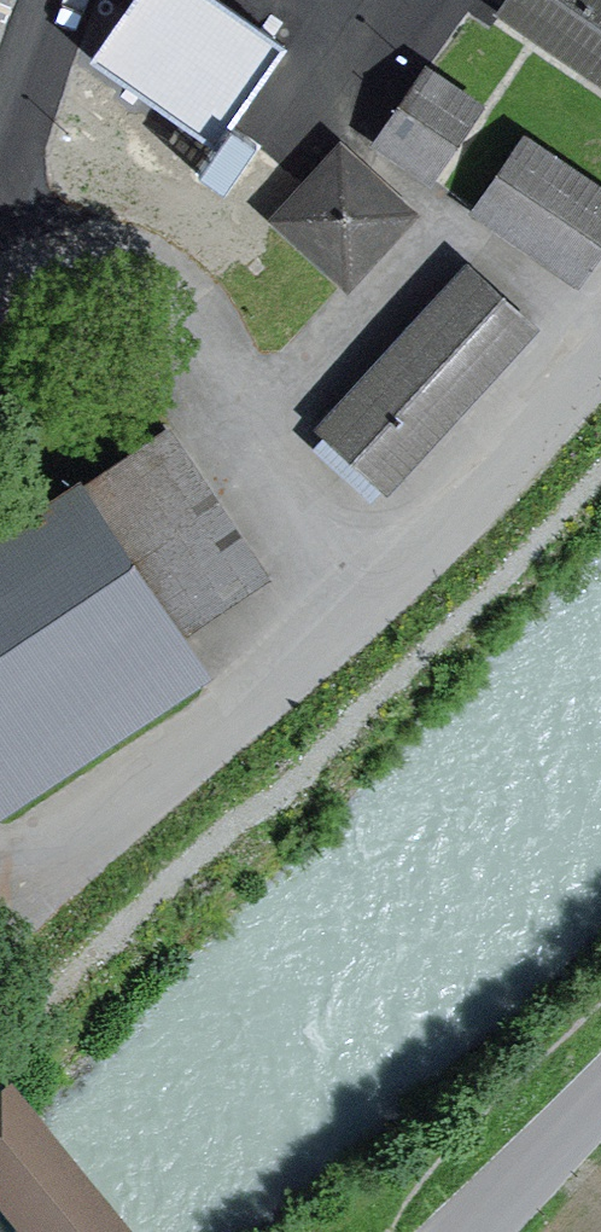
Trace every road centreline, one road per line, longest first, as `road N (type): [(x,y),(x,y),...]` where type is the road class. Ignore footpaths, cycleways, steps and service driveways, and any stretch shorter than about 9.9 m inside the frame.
road 1 (unclassified): [(600,365),(352,627),(186,756),(0,857)]
road 2 (unclassified): [(462,1231),(600,1086)]

